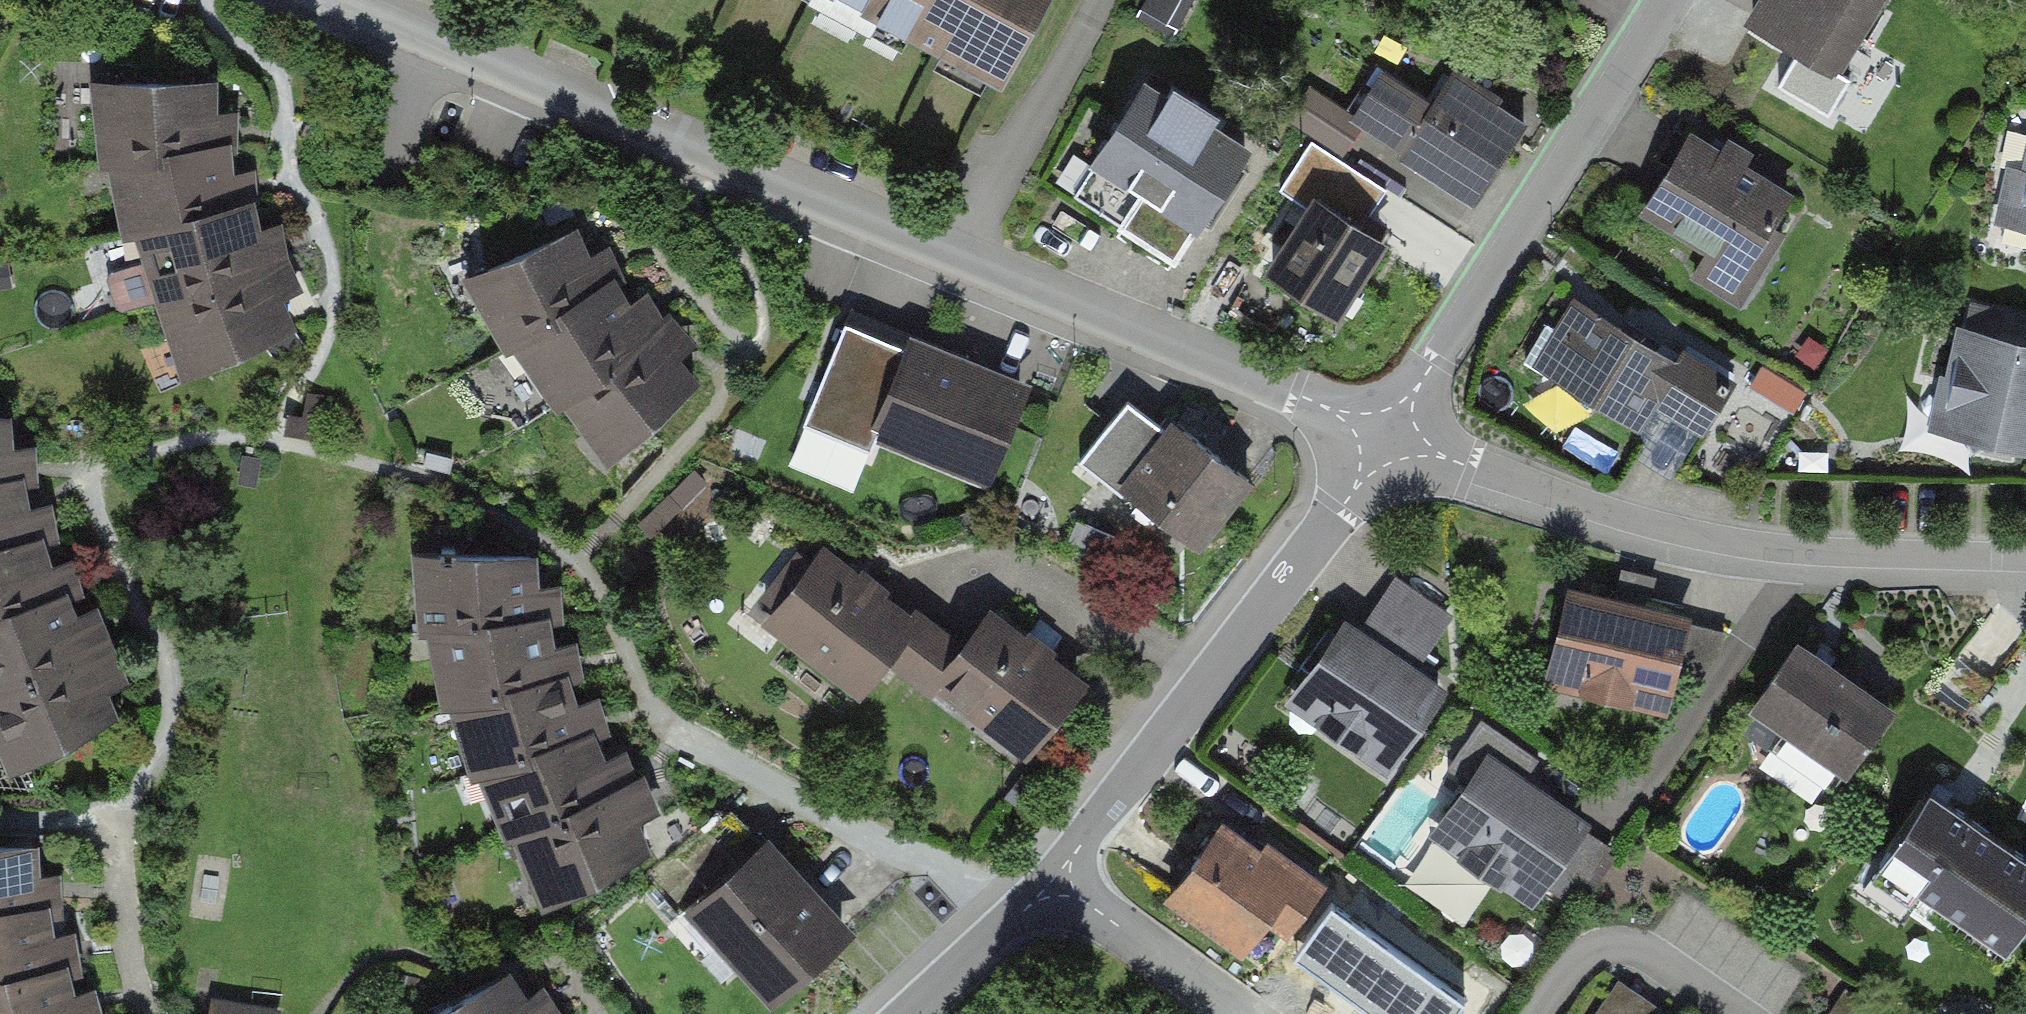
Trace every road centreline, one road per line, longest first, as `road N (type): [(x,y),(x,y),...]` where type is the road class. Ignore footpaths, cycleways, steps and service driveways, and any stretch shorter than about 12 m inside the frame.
road 1 (residential): [(1391,432),(343,0)]
road 2 (residential): [(2025,565),(1764,554),(1541,496),(1391,432)]
road 3 (residential): [(1057,867),(1391,432)]
road 4 (residential): [(1391,432),(1656,0)]
road 5 (residential): [(1250,1013),(1057,867)]
road 6 (residential): [(899,1013),(1057,867)]

